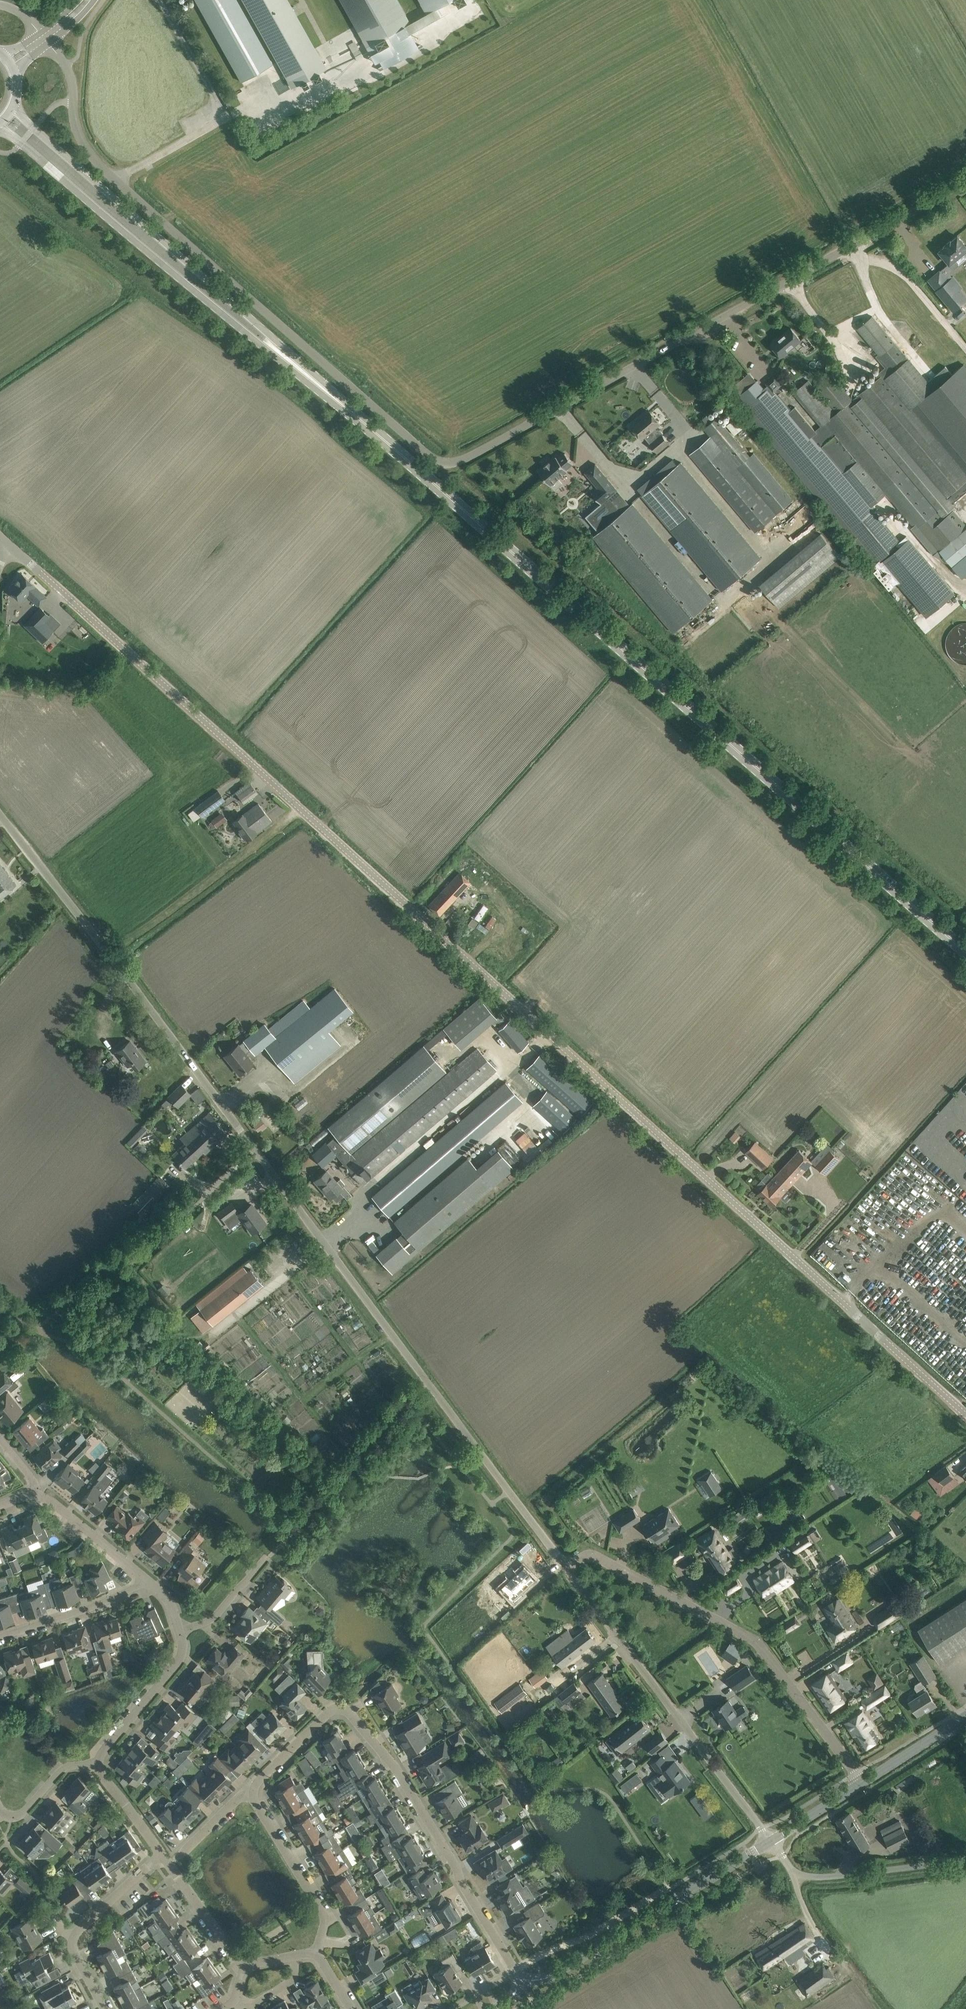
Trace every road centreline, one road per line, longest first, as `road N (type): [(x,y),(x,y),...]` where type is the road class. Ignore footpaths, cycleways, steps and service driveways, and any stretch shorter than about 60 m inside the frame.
road 1 (unclassified): [(965,1419),(5,542)]
road 2 (unclassified): [(49,42),(71,80),(76,129),(104,167),(441,462),(468,456),(965,181)]
road 3 (unclassified): [(569,1569),(0,815)]
road 4 (primary): [(965,953),(312,382)]
road 5 (primary): [(312,382),(14,102)]
road 6 (primary): [(0,128),(312,382)]
road 7 (residential): [(569,1569),(594,1557),(757,1644),(857,1772)]
road 8 (unclassified): [(771,1841),(569,1569)]
road 9 (residential): [(522,1980),(399,1774),(341,1708)]
road 10 (residential): [(319,1950),(326,1916),(253,1794),(341,1708)]
road 11 (tertiary): [(522,1980),(551,1975),(771,1841)]
road 12 (track): [(301,808),(109,954)]
road 13 (residential): [(771,1841),(807,1877),(965,1862)]
road 14 (residential): [(105,2008),(72,1936),(160,1854)]
road 15 (unclassified): [(96,1766),(181,1655),(180,1629)]
road 16 (track): [(874,2008),(807,1915),(790,1868)]
road 17 (residential): [(0,1636),(111,1600),(146,1579)]
road 18 (residential): [(246,1964),(160,1854)]
road 19 (unclassified): [(146,1579),(37,1495)]
road 20 (tertiary): [(865,1783),(965,1717)]
road 21 (residential): [(96,1766),(65,1768),(20,1814),(0,1808)]

